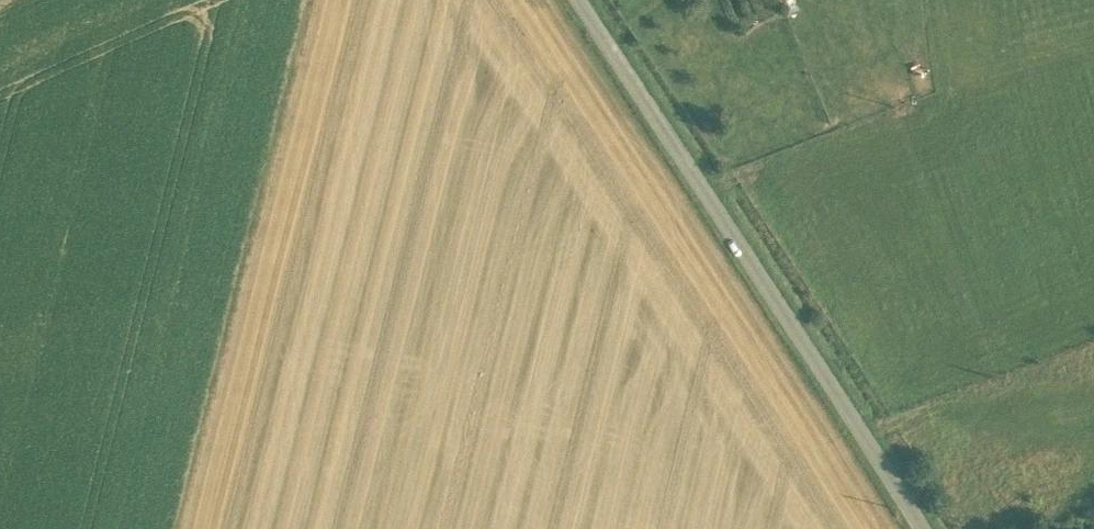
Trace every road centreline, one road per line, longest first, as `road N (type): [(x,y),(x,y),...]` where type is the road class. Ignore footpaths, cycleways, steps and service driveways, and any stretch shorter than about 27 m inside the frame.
road 1 (unclassified): [(579,0),(924,528)]

